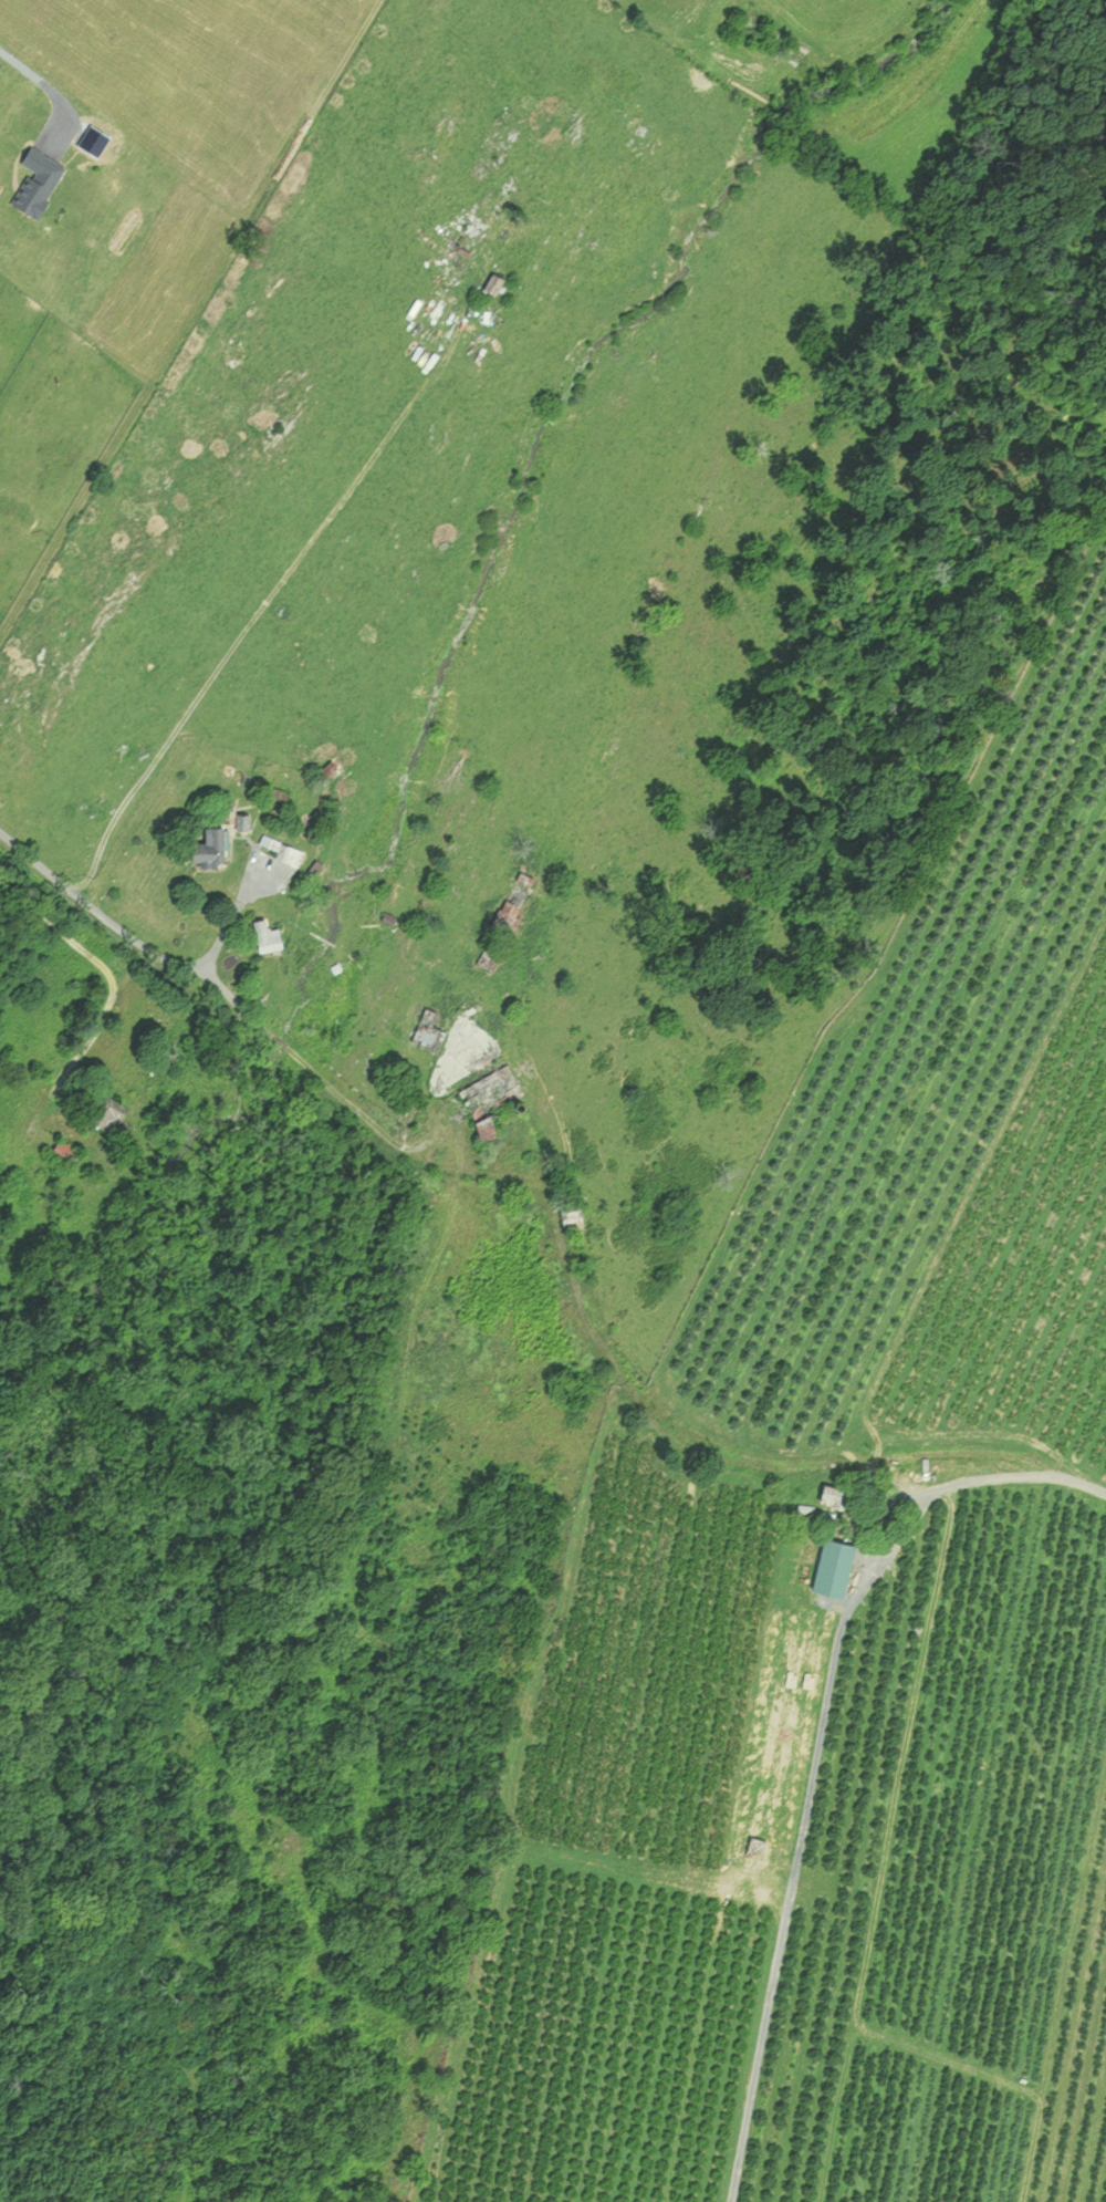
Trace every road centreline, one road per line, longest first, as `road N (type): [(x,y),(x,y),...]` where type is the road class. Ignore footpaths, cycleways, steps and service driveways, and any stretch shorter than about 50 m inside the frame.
road 1 (track): [(730,1477),(667,1465),(640,1430),(605,1413),(612,1361),(578,1305),(560,1243),(520,1196),(493,1177),(400,1146)]
road 2 (residential): [(400,1146),(279,1041),(230,1017),(0,832)]
road 3 (track): [(547,1619),(605,1413)]

